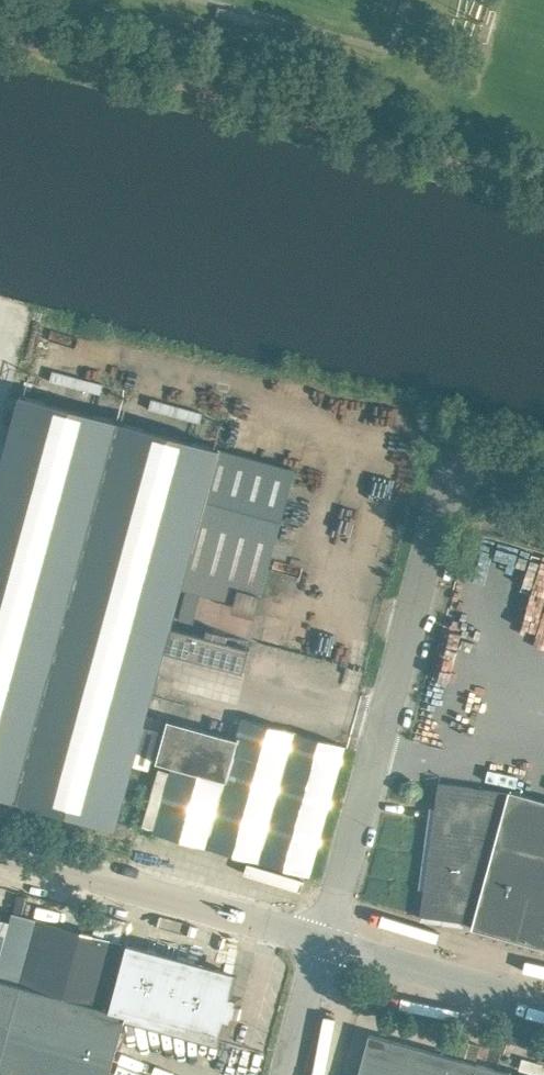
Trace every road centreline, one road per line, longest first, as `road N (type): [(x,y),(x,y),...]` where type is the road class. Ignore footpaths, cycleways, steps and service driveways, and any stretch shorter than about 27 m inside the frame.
road 1 (unclassified): [(322,947),(445,460),(472,457),(543,474)]
road 2 (unclassified): [(322,947),(0,859)]
road 3 (unclassified): [(543,1007),(322,947)]
road 4 (unclassified): [(287,1074),(322,947)]

